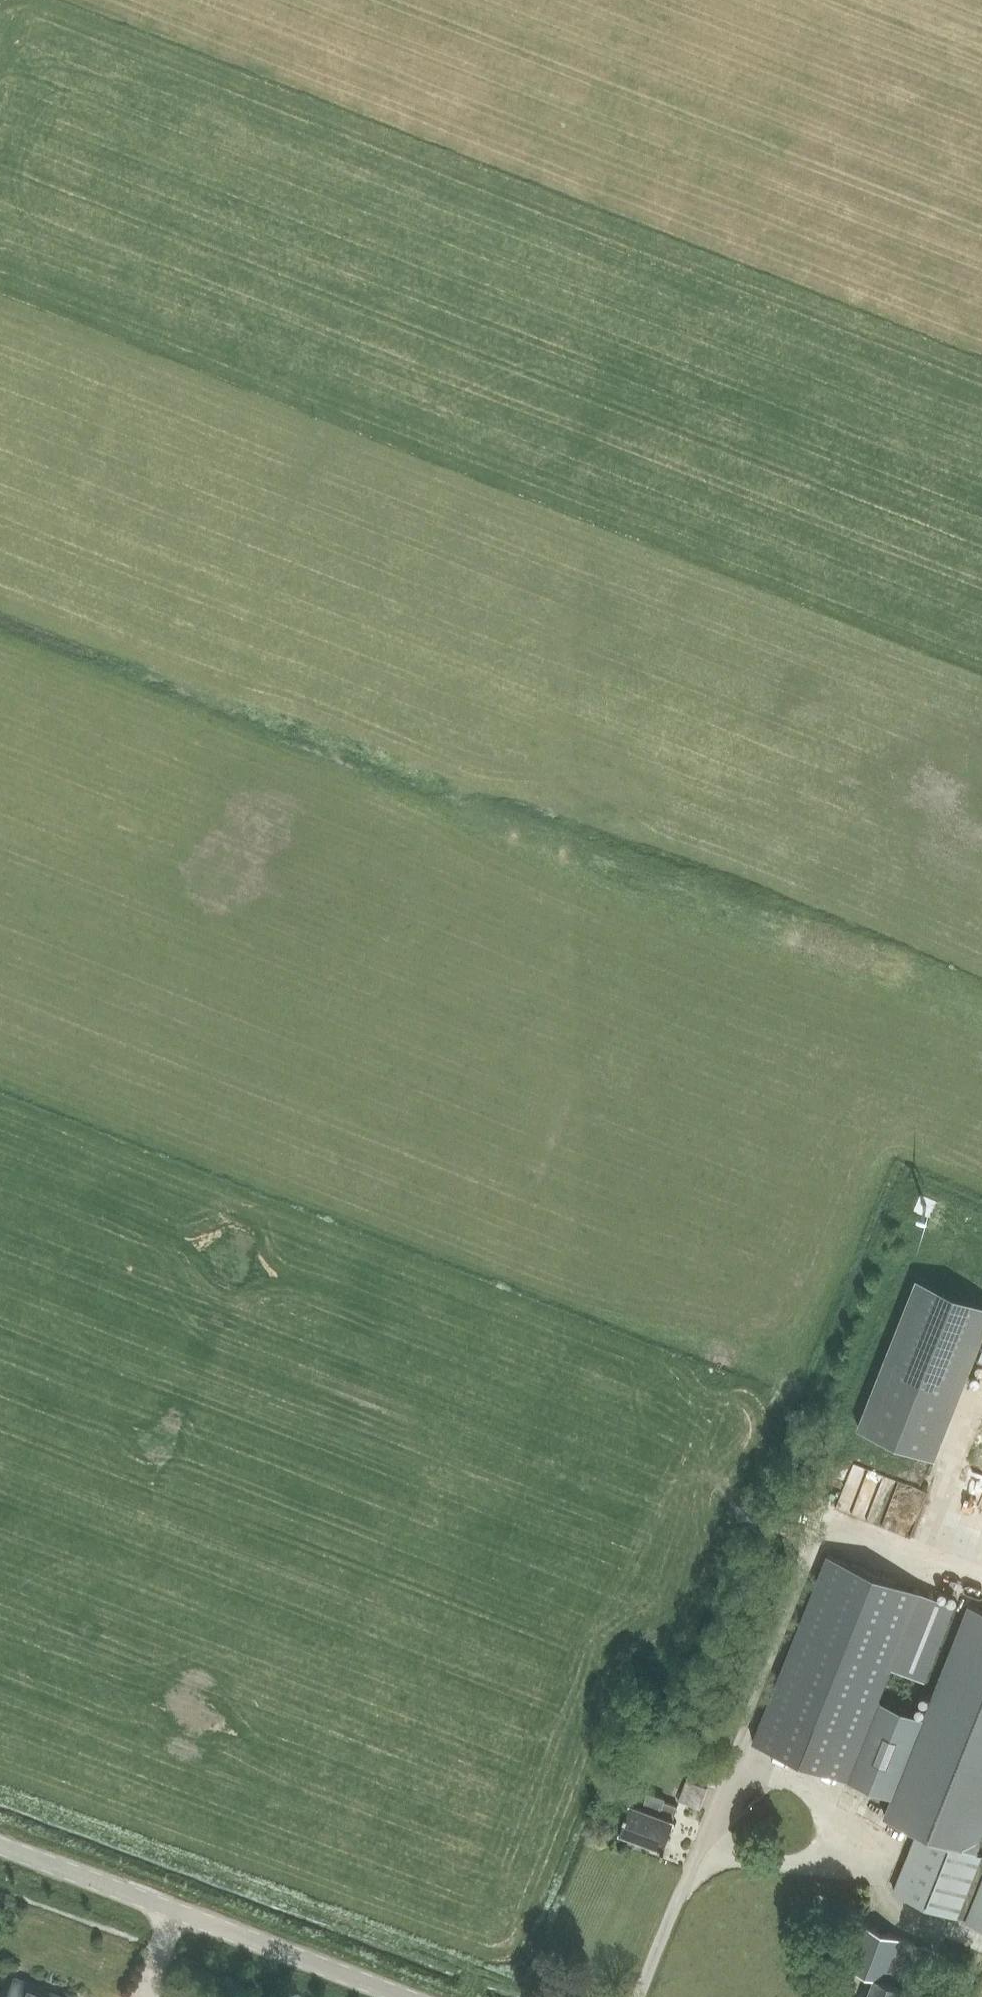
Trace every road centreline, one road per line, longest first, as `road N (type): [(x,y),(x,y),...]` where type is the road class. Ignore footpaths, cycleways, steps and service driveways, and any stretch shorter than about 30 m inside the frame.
road 1 (tertiary): [(404,1996),(0,1847)]

